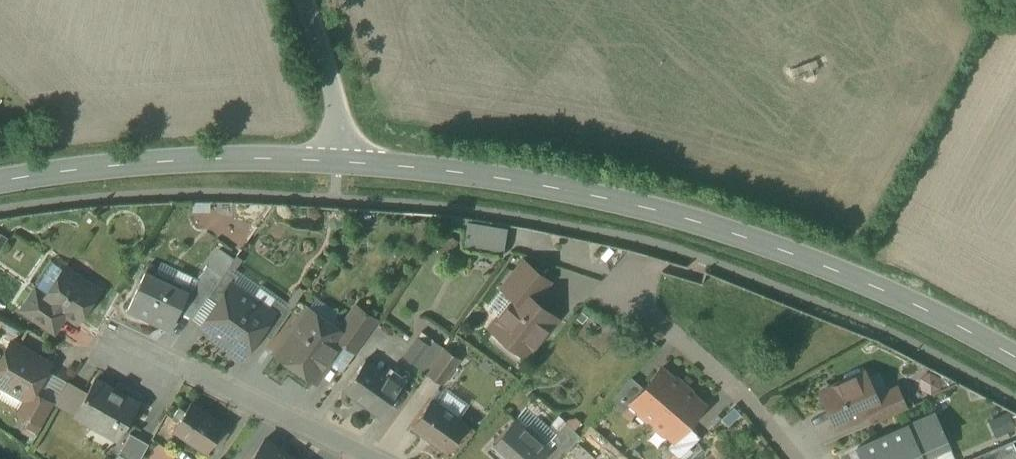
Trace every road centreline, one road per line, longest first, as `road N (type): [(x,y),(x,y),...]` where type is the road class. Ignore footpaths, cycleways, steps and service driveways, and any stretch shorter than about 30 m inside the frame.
road 1 (secondary): [(1015,358),(865,283),(697,222),(522,182),(337,162)]
road 2 (secondary): [(337,162),(159,161),(0,181)]
road 3 (residential): [(122,341),(373,458)]
road 4 (residential): [(629,281),(637,304),(745,398),(793,458)]
road 5 (unclassified): [(305,0),(336,107),(337,162)]

